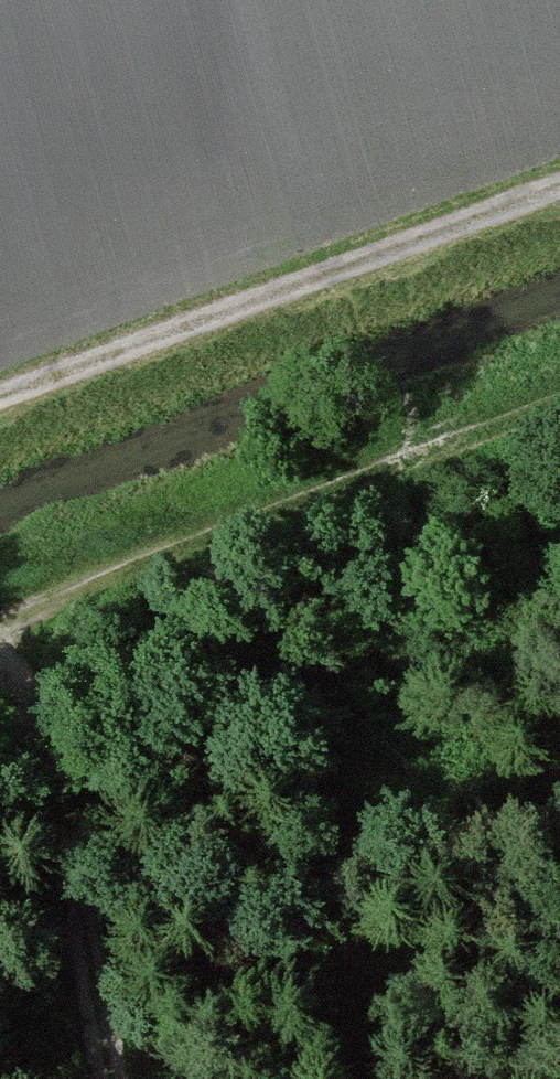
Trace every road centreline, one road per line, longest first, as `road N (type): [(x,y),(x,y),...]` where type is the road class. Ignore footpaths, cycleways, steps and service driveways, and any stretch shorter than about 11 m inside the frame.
road 1 (track): [(0,397),(559,188)]
road 2 (track): [(0,608),(559,406)]
road 3 (track): [(0,742),(79,1078)]

